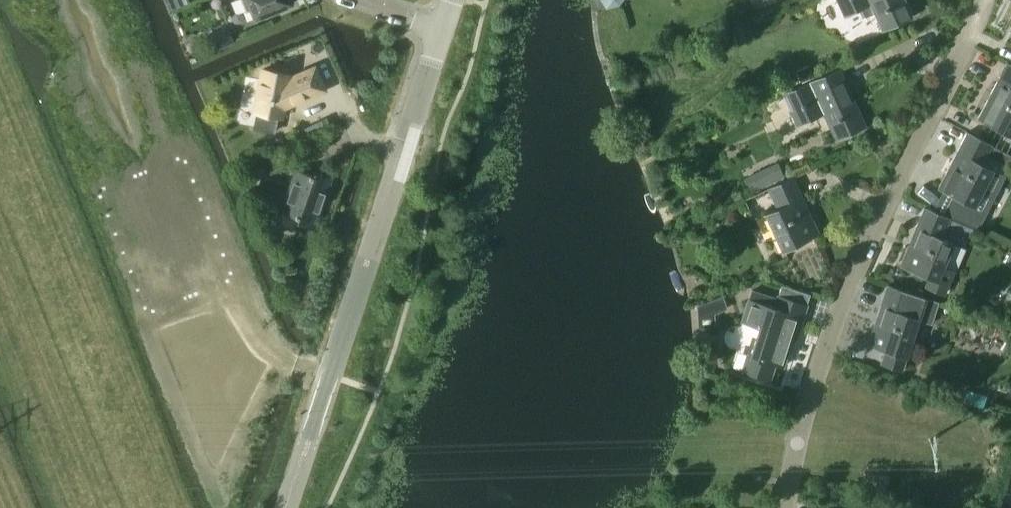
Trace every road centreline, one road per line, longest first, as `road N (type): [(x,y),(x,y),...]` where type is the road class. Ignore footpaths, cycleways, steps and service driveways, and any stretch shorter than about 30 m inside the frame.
road 1 (residential): [(785,507),(804,416),(861,258),(984,0)]
road 2 (tertiary): [(285,507),(442,29)]

